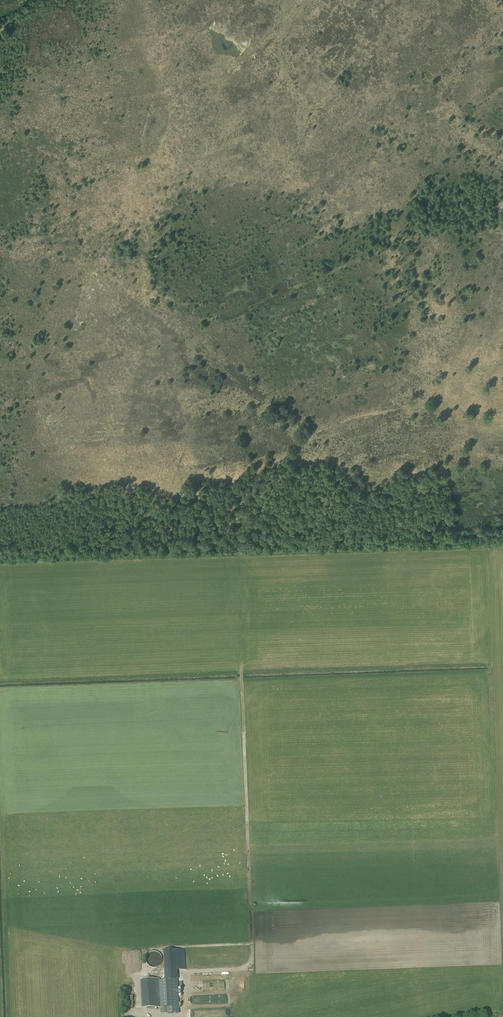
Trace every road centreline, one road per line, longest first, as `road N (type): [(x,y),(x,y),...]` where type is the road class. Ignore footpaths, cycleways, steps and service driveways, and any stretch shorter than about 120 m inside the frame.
road 1 (track): [(242,678),(252,962),(185,972)]

